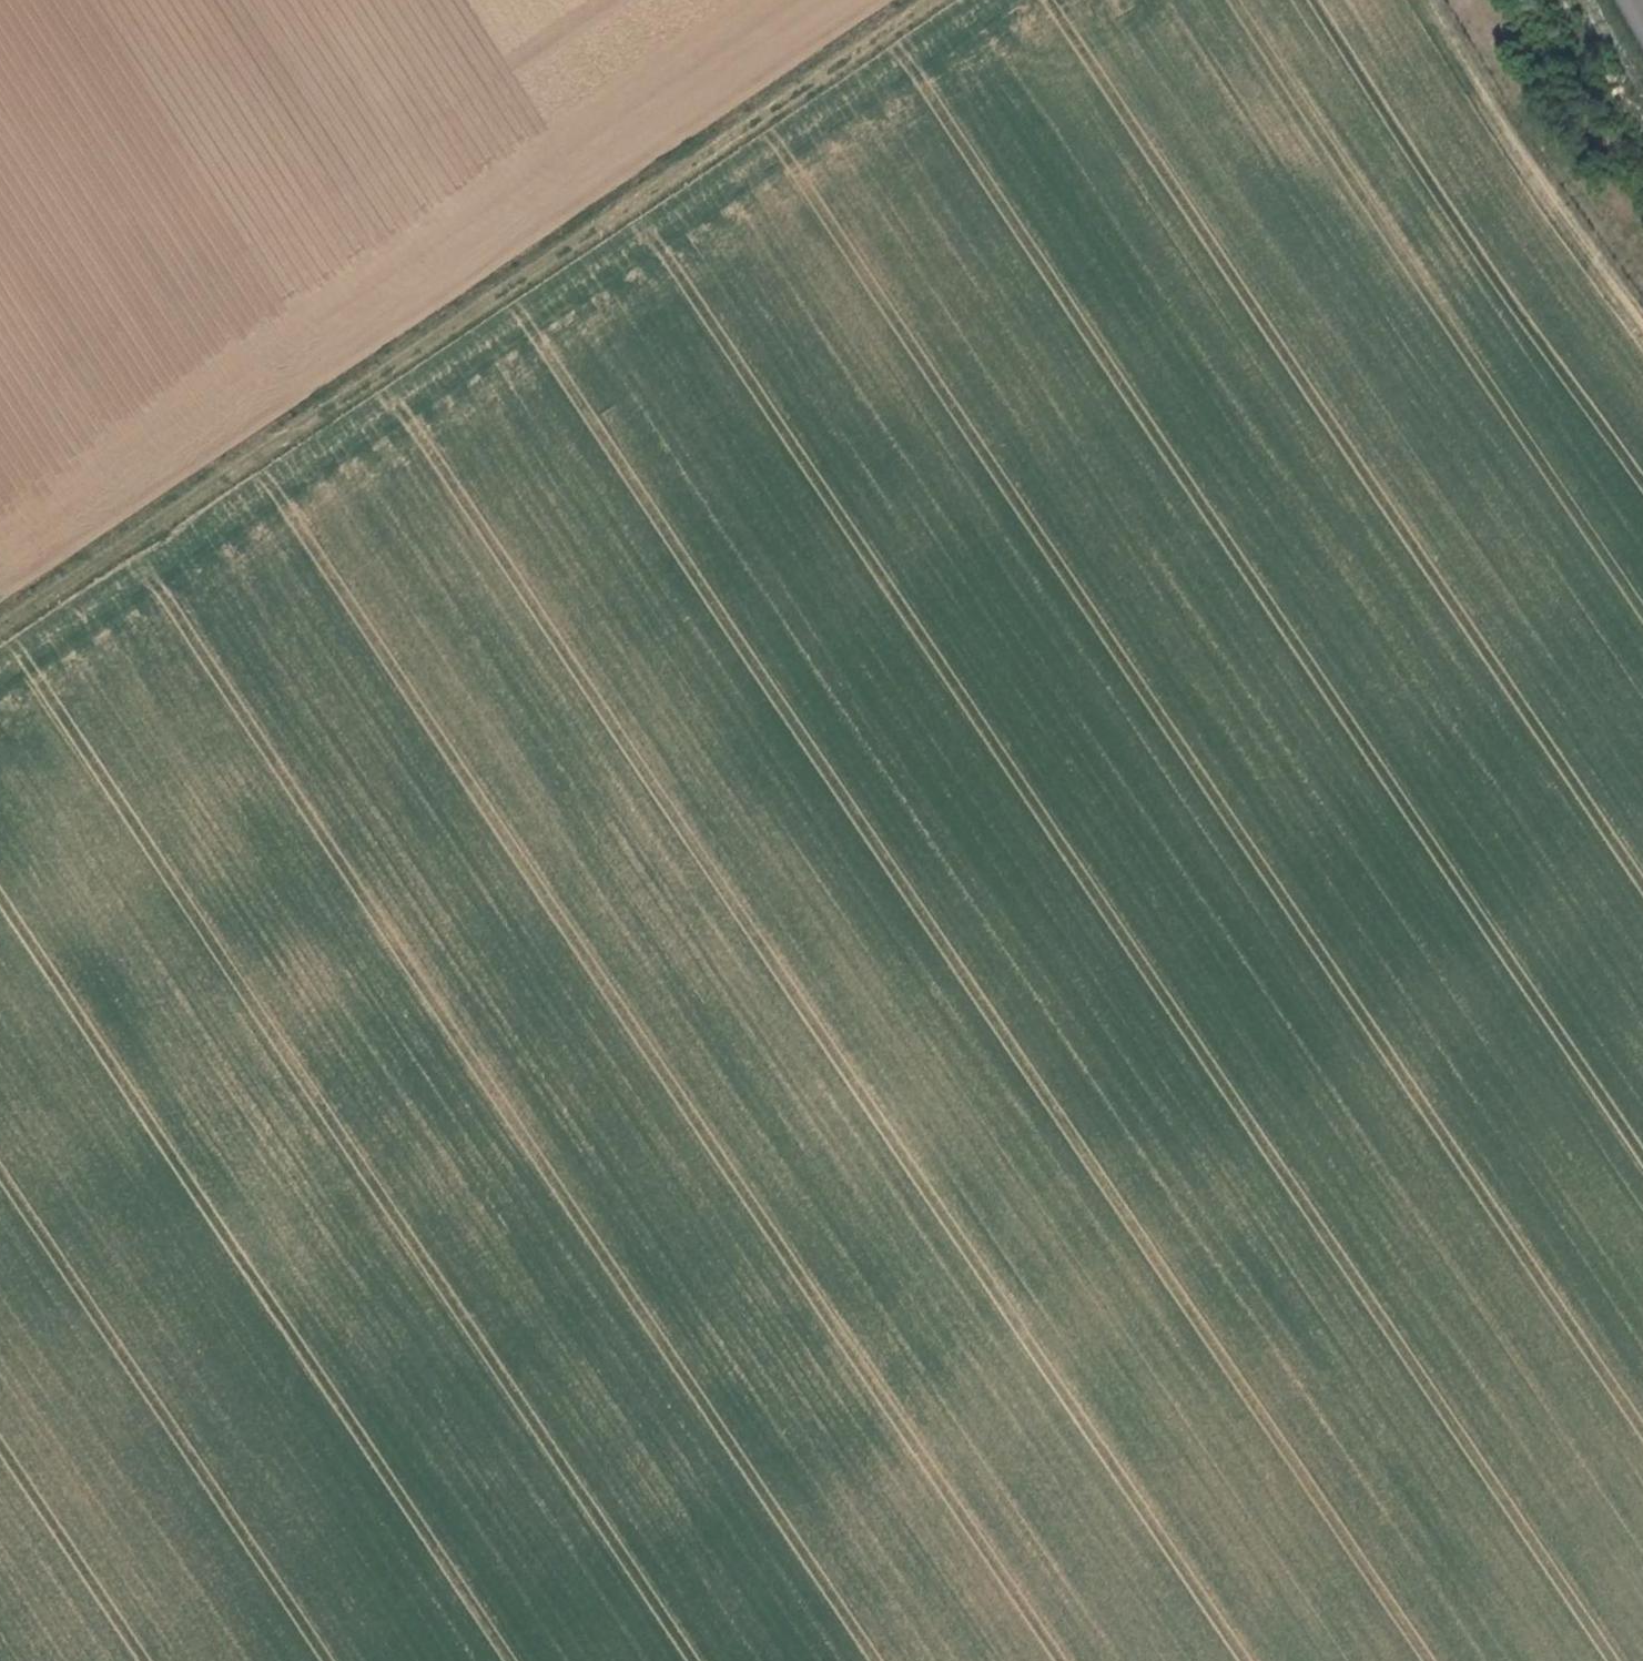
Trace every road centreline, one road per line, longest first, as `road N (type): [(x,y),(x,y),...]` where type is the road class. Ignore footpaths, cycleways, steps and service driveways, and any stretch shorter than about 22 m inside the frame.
road 1 (track): [(929,0),(0,631)]
road 2 (track): [(1423,0),(1519,159),(1642,318)]

